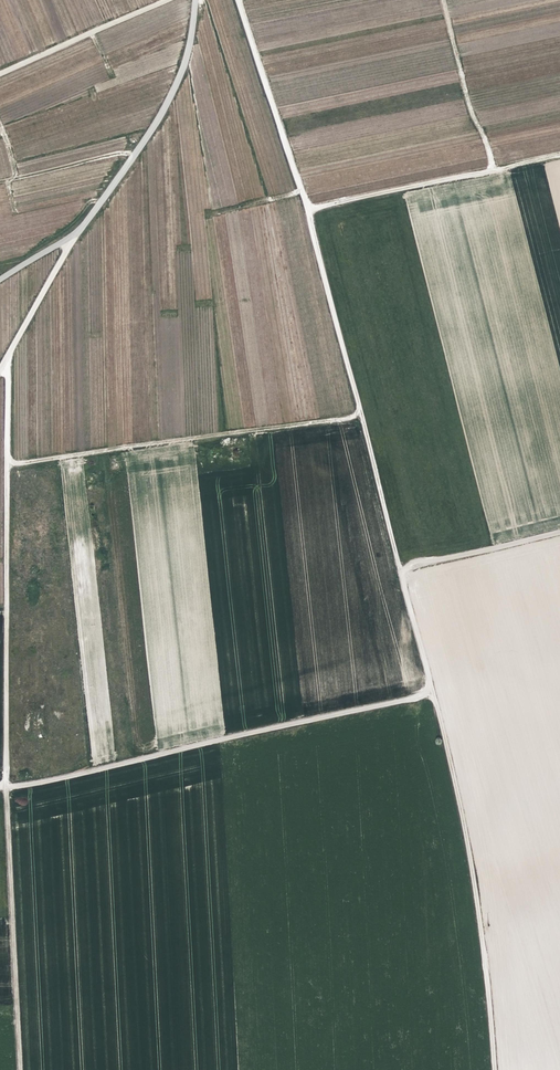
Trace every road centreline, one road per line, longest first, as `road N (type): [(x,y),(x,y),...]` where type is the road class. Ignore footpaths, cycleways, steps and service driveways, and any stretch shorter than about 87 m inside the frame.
road 1 (track): [(237,0),(307,209),(440,720),(476,889),(495,1069)]
road 2 (track): [(431,691),(0,788)]
road 3 (unclassified): [(5,788),(8,352)]
road 4 (track): [(358,413),(5,462)]
road 5 (track): [(18,1069),(5,788)]
road 6 (unclassified): [(69,240),(176,80),(193,0)]
road 7 (track): [(559,155),(307,209)]
road 8 (unclassified): [(0,72),(165,0)]
road 9 (track): [(491,169),(444,0)]
road 10 (track): [(134,153),(5,179),(13,210)]
road 11 (track): [(400,571),(559,533)]
road 12 (unclassified): [(69,240),(8,352)]

